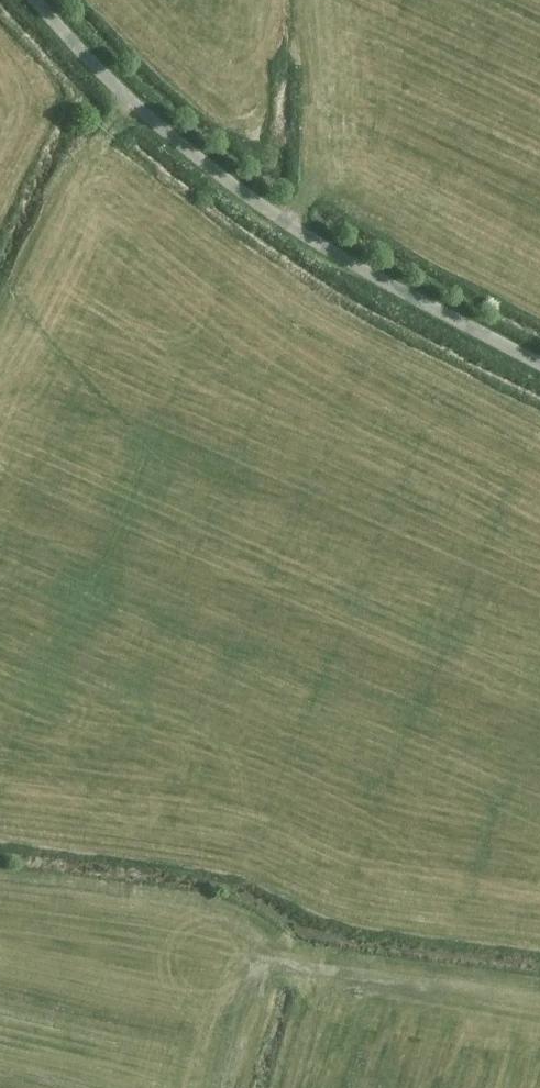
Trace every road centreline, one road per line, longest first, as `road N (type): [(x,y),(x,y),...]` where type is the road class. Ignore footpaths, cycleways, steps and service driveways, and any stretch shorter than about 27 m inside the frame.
road 1 (track): [(539,365),(302,233),(203,160),(98,66),(43,0)]

